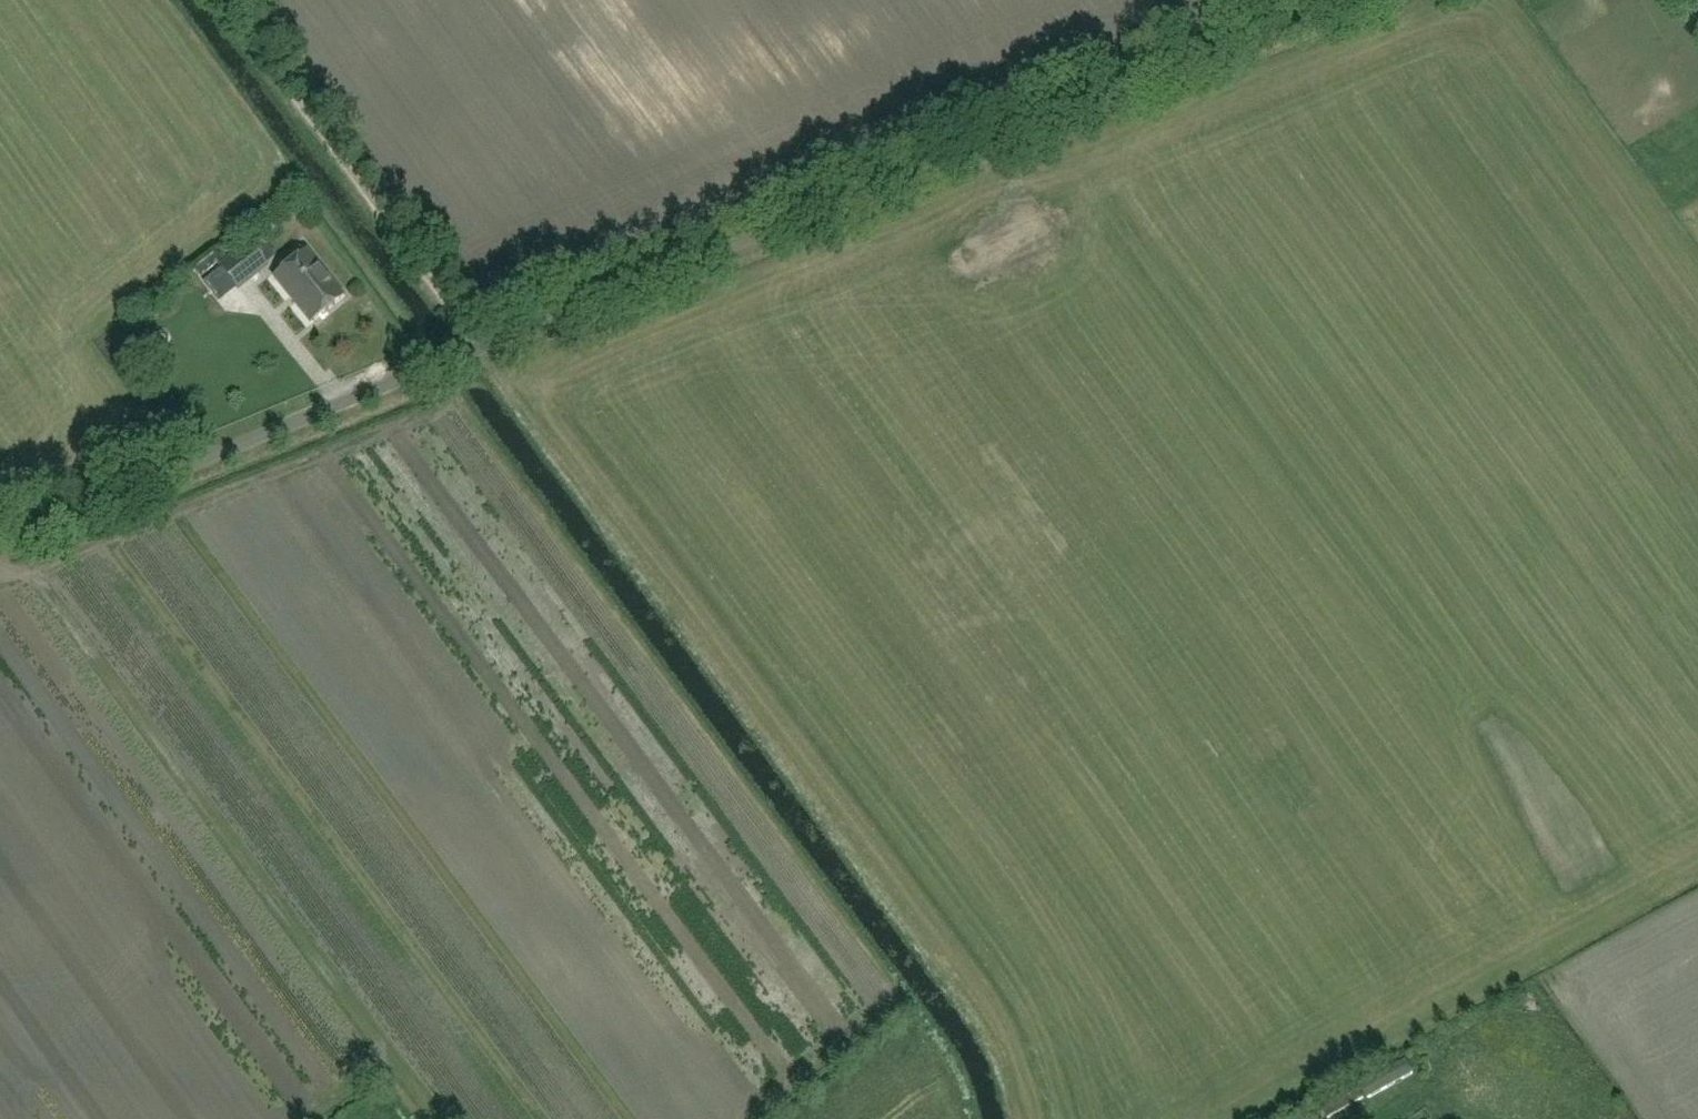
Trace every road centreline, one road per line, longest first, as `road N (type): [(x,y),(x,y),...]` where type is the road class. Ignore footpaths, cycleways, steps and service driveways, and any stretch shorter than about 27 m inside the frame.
road 1 (unclassified): [(0,547),(1340,0)]

